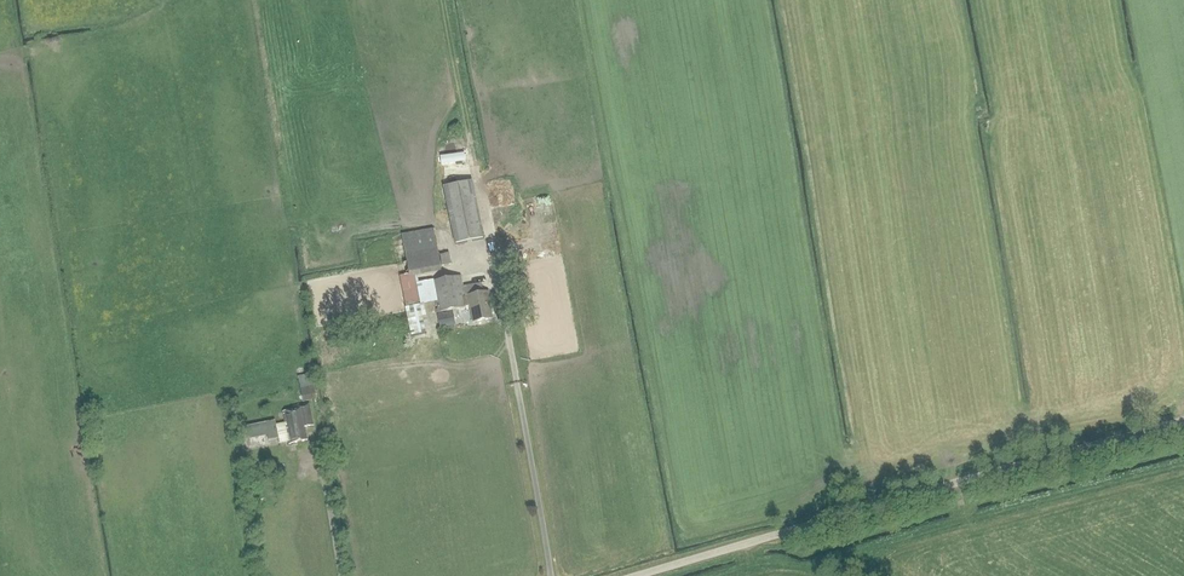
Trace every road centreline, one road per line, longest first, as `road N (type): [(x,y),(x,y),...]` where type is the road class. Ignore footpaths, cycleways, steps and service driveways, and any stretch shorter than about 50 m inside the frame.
road 1 (unclassified): [(634,575),(1183,421)]
road 2 (track): [(342,575),(318,434)]

